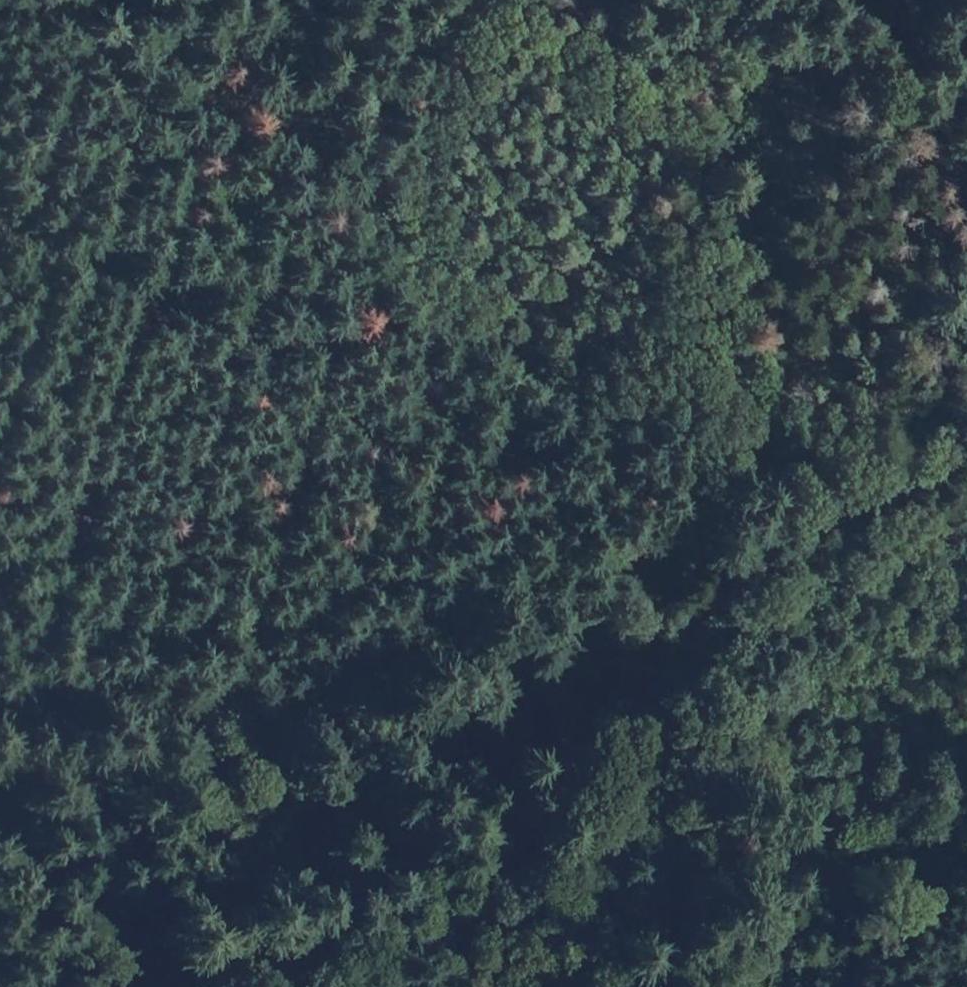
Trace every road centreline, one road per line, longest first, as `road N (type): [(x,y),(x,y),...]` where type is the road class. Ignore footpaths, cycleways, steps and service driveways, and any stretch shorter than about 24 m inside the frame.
road 1 (track): [(877,986),(966,894)]

